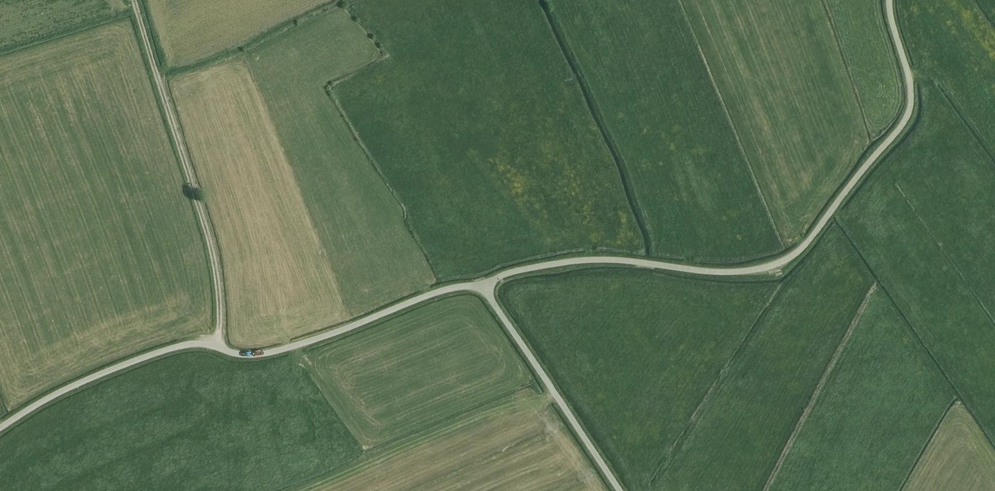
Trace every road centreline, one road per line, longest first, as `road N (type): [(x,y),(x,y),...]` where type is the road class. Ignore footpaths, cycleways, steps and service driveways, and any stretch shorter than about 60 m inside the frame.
road 1 (unclassified): [(483,288),(515,271),(583,260),(741,272),(795,254),(909,111),(890,0)]
road 2 (unclassified): [(0,428),(85,381),(174,348),(267,353),(445,290),(483,288)]
road 3 (track): [(134,0),(212,251),(215,347)]
road 4 (unclassified): [(620,490),(483,288)]

